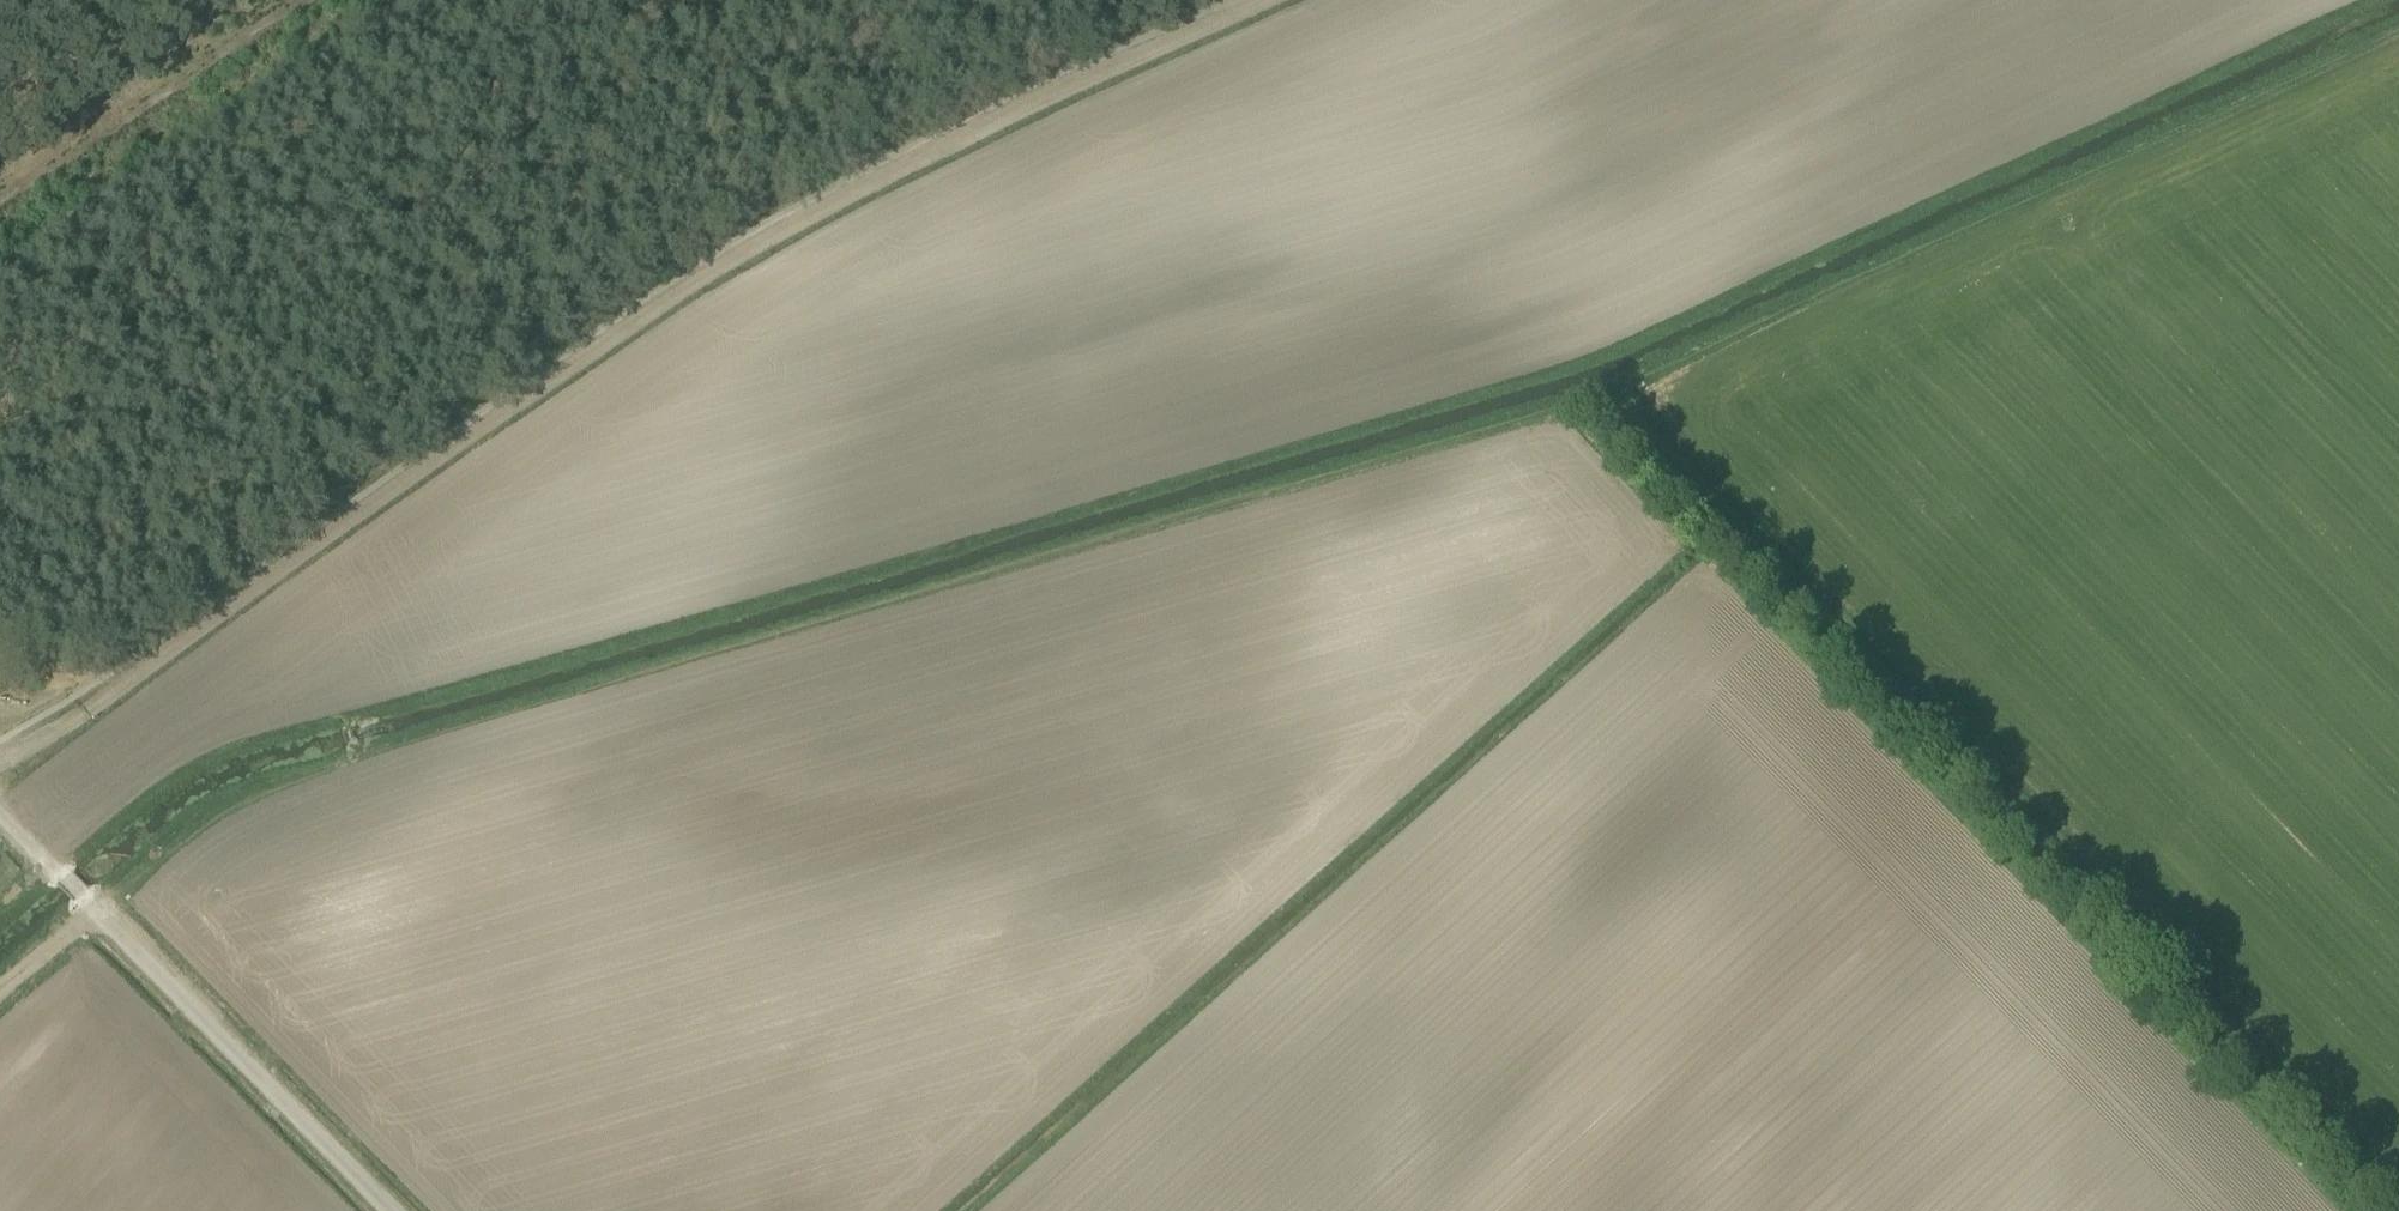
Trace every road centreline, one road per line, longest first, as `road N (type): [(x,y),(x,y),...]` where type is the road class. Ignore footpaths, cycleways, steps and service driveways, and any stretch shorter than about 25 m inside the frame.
road 1 (track): [(1265,0),(822,207),(696,276),(87,709),(0,758)]
road 2 (unclassified): [(391,1210),(0,817)]

